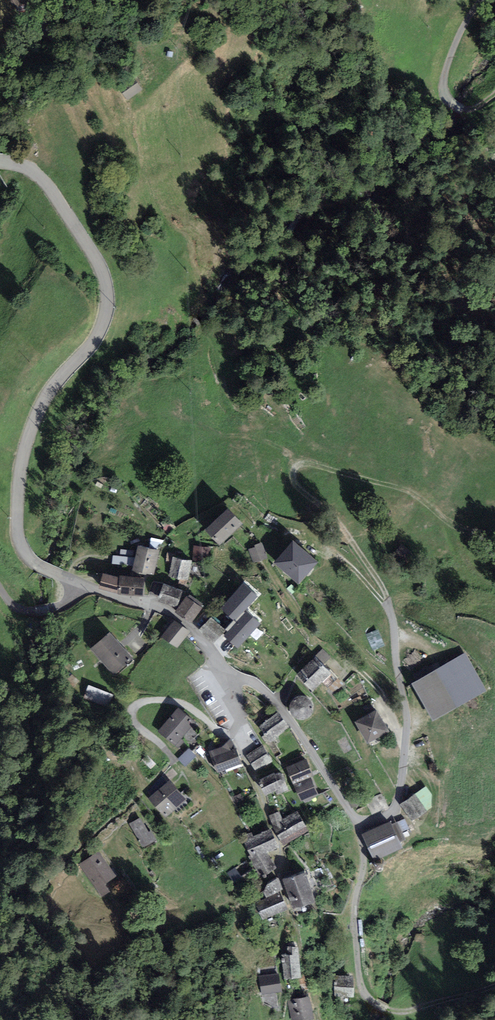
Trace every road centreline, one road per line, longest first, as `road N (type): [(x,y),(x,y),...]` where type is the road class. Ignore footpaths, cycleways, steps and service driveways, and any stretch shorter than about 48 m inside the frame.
road 1 (unclassified): [(396,1011),(371,1001),(357,969),(354,914),(364,861),(355,819),(277,699),(230,678),(195,631),(166,609),(73,584),(24,552),(16,522),(29,437),(55,383),(95,339),(108,299),(101,269),(47,184),(25,166),(0,160)]
road 2 (track): [(389,606),(331,513),(296,484),(298,465),(410,493),(470,531),(494,530)]
road 3 (track): [(494,99),(472,111),(455,107),(443,86),(481,0)]

